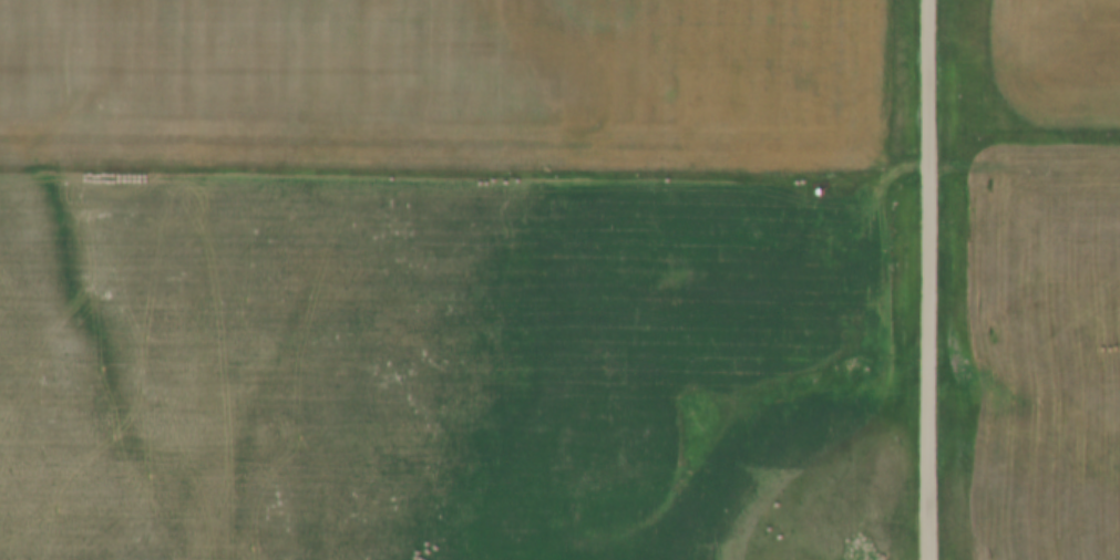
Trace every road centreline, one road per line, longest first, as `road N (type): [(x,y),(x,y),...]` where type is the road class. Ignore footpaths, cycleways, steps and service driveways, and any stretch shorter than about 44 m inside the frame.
road 1 (residential): [(929,559),(928,0)]

